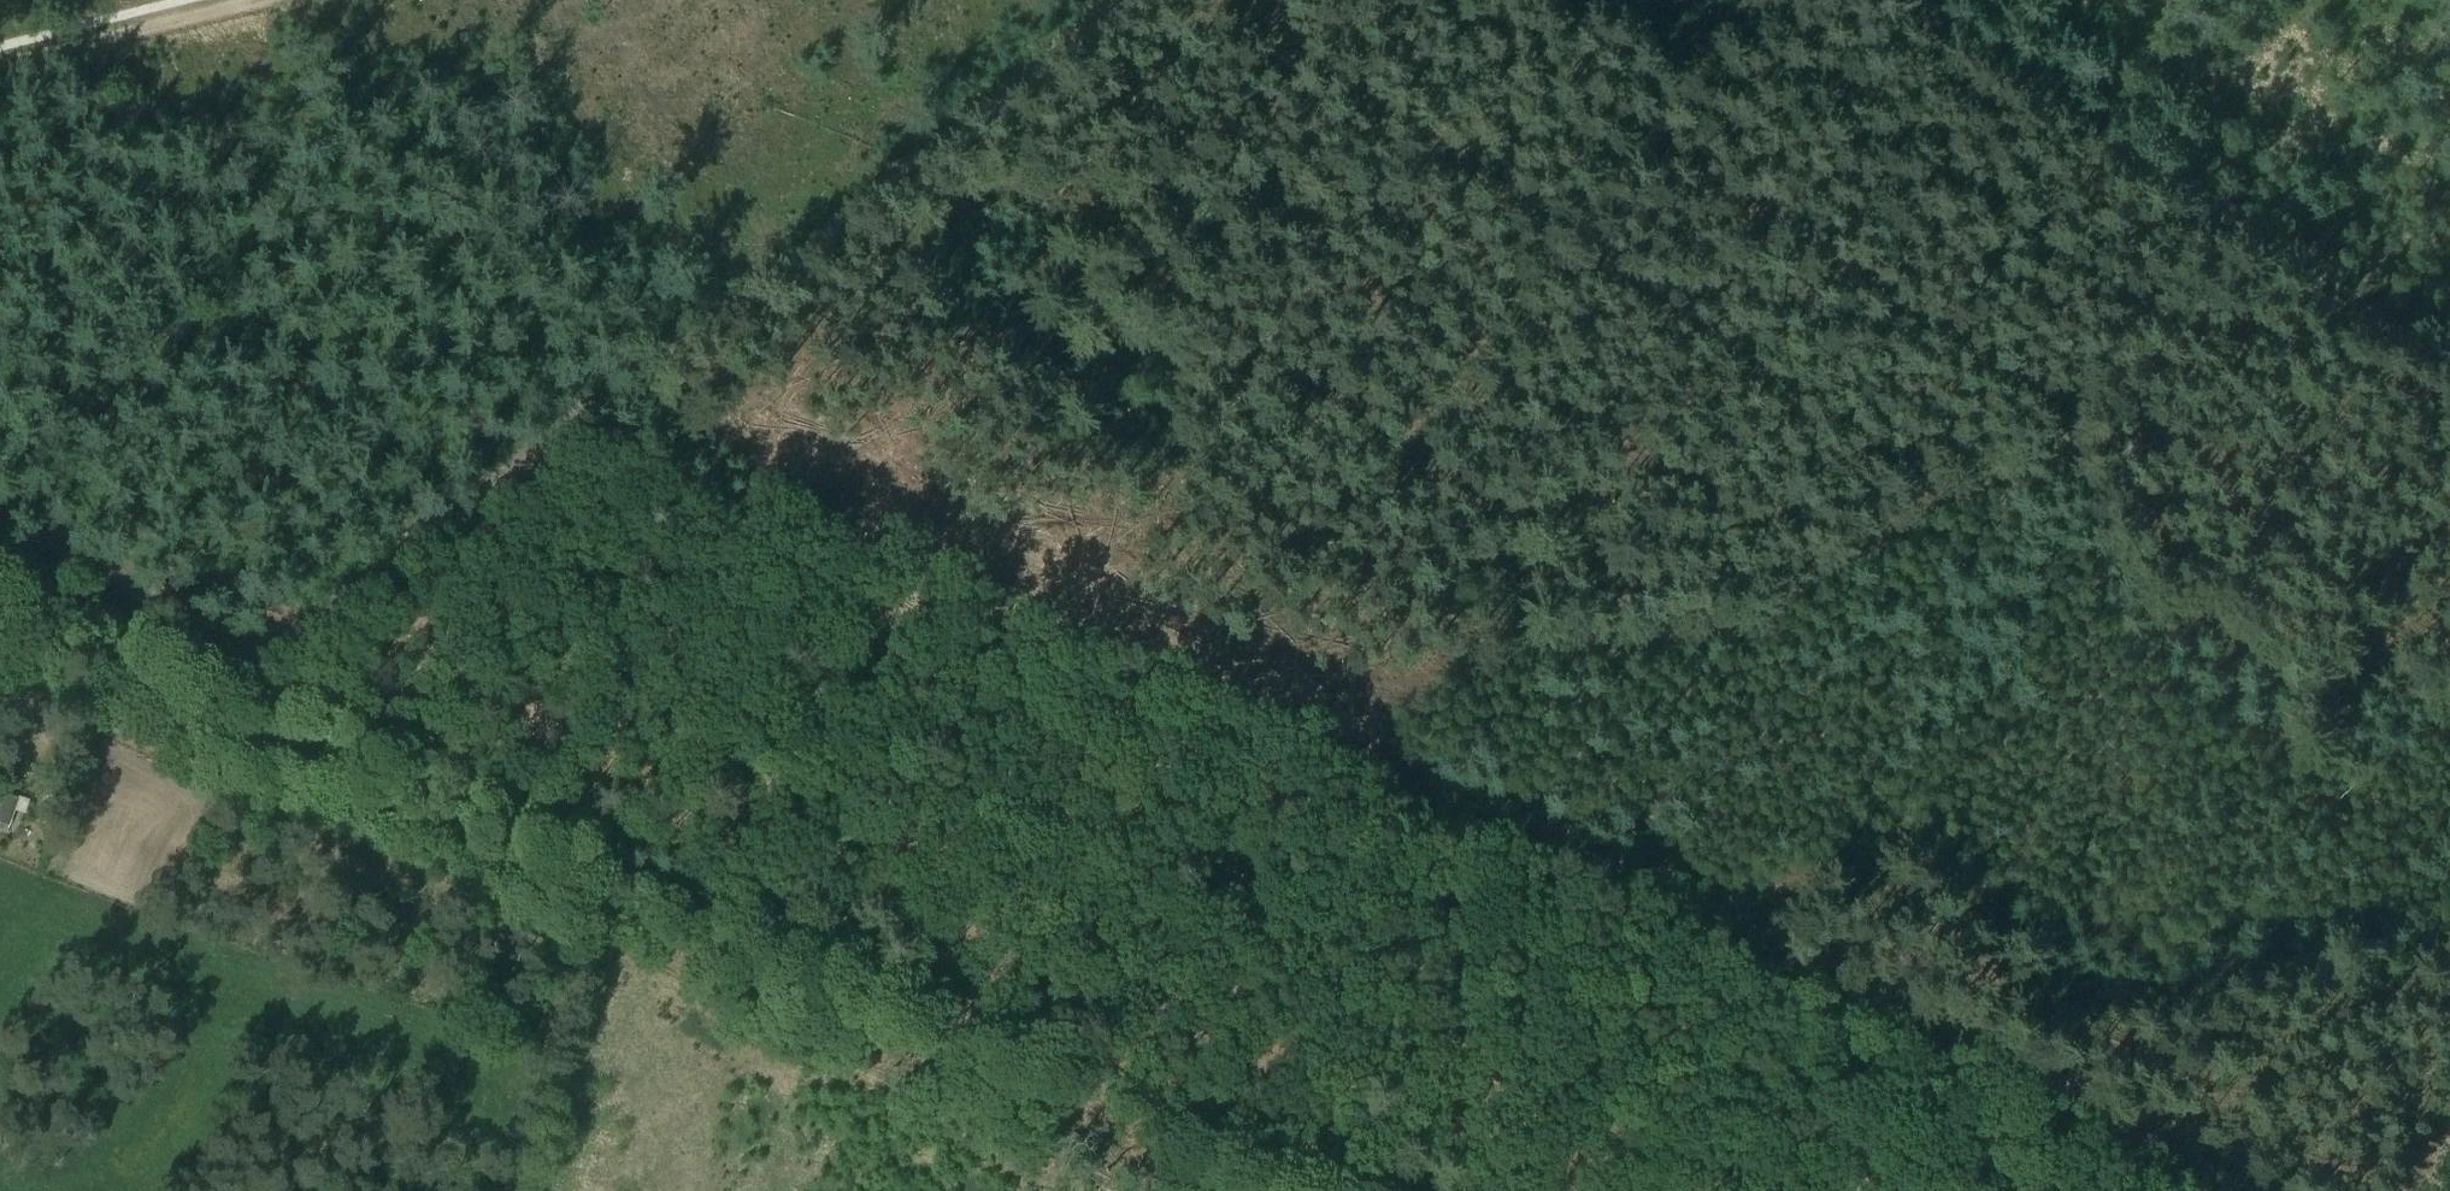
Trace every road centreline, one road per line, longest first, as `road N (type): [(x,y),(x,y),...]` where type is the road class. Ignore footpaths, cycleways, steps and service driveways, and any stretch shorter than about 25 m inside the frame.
road 1 (track): [(1232,1190),(0,607)]
road 2 (track): [(0,69),(258,0)]

